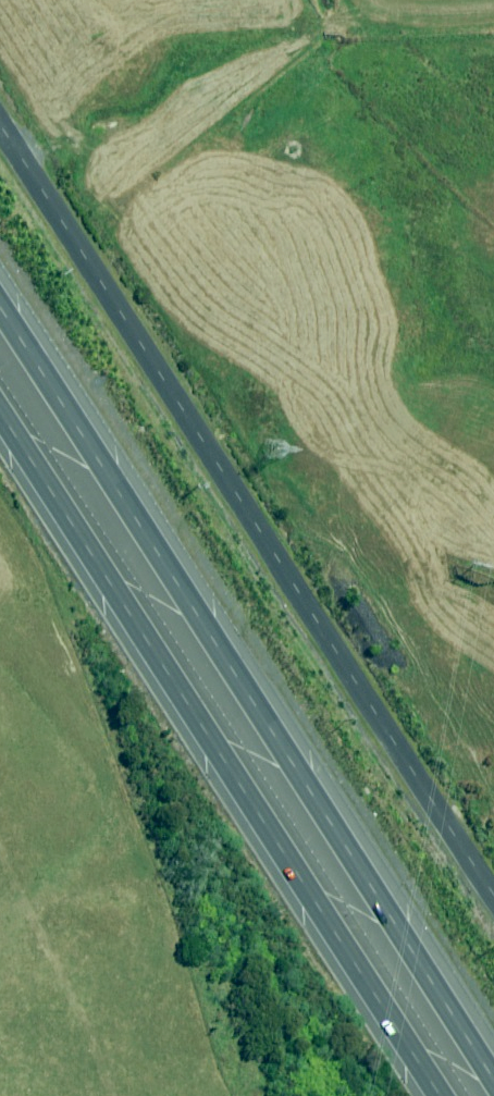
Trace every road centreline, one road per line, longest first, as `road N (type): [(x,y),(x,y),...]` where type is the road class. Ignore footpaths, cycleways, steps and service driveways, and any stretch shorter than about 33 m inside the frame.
road 1 (motorway): [(0,287),(493,1089)]
road 2 (unclassified): [(0,120),(493,900)]
road 3 (motorway): [(437,1095),(0,412)]

